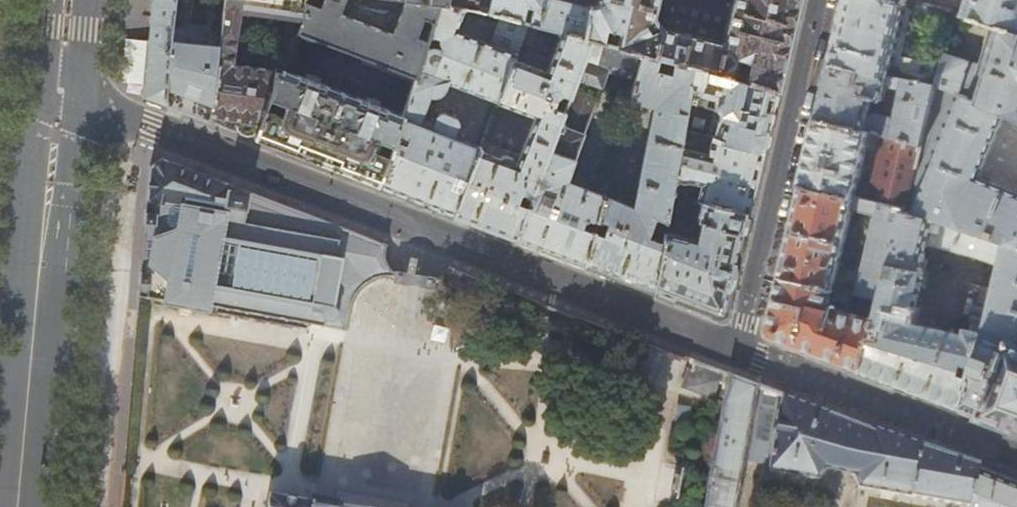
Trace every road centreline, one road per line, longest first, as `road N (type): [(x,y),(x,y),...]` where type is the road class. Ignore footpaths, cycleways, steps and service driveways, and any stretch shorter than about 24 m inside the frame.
road 1 (tertiary): [(60,89),(741,351)]
road 2 (secondary): [(60,89),(23,506)]
road 3 (residential): [(822,0),(741,351)]
road 4 (tertiary): [(741,351),(1016,457)]

